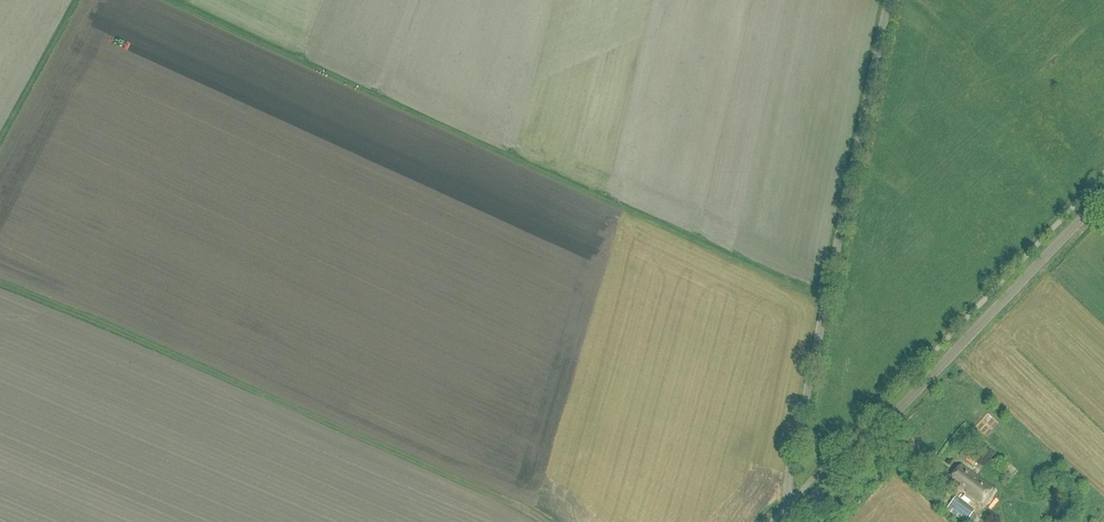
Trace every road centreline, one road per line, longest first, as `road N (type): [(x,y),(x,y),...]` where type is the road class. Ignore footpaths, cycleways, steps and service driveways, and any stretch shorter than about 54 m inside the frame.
road 1 (track): [(184,0),(827,304)]
road 2 (track): [(0,285),(543,521)]
road 3 (unclassified): [(891,0),(789,487),(790,521)]
road 4 (unclassified): [(791,521),(1103,196)]
road 5 (track): [(0,137),(76,0)]

